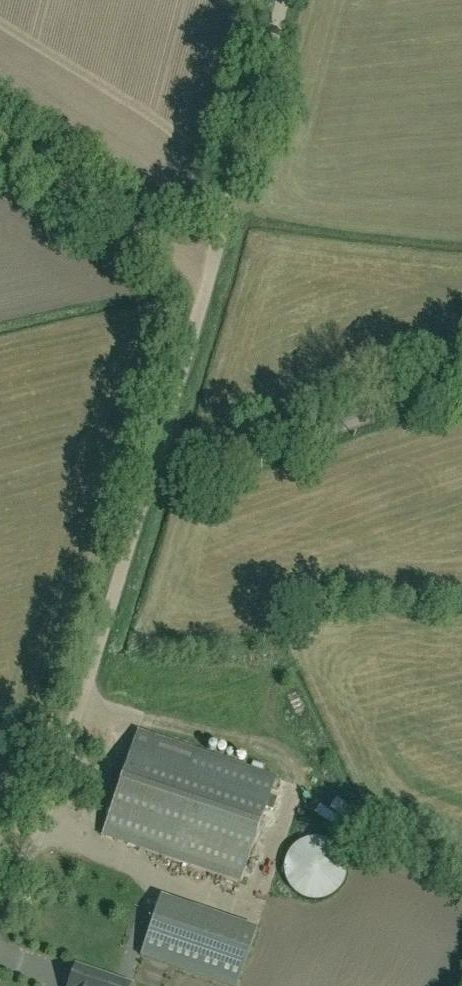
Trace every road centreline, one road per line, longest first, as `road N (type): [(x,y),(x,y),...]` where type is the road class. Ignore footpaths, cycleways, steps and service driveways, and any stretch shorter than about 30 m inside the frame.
road 1 (unclassified): [(0,904),(45,816),(162,467),(283,0)]
road 2 (track): [(461,388),(162,467)]
road 3 (track): [(0,145),(211,272)]

